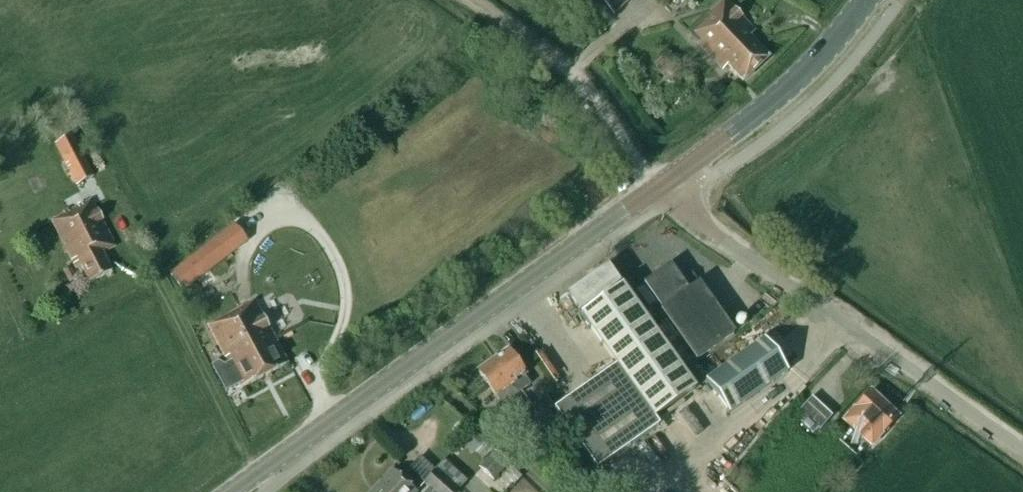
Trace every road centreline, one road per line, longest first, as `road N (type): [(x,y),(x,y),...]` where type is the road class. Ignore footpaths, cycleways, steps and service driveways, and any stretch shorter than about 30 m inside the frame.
road 1 (tertiary): [(230,491),(660,187)]
road 2 (unclassified): [(1022,450),(723,243),(660,187)]
road 3 (track): [(333,419),(313,381),(346,301),(335,253),(299,218),(256,230),(244,268)]
road 4 (tertiary): [(660,187),(768,106),(866,0)]
road 5 (track): [(256,473),(149,264),(130,259)]
road 6 (track): [(412,362),(559,491)]
road 7 (unclassified): [(569,72),(660,187)]
road 8 (track): [(569,72),(469,0)]

